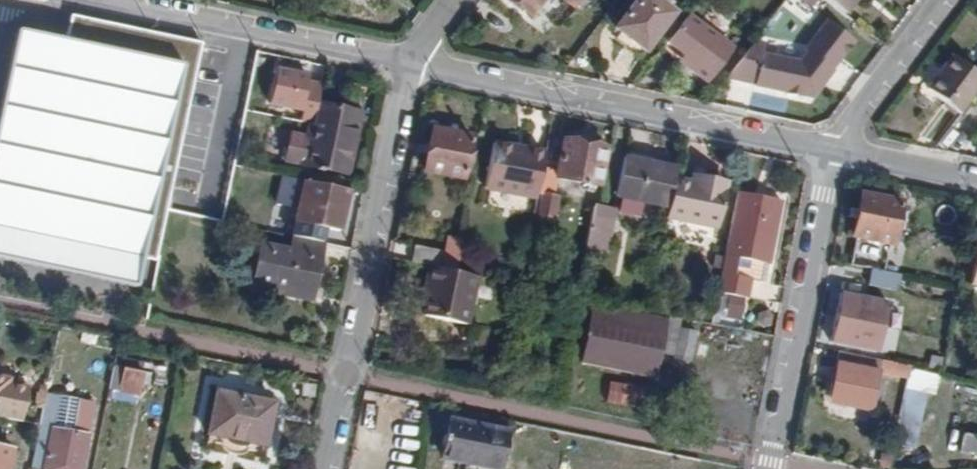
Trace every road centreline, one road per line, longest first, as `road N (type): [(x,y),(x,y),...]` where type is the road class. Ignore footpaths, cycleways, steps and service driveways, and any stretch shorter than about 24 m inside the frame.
road 1 (residential): [(836,156),(408,66)]
road 2 (residential): [(408,66),(332,468)]
road 3 (residential): [(768,468),(836,156)]
road 4 (residential): [(408,66),(99,0)]
road 5 (residential): [(836,156),(948,0)]
road 6 (residential): [(976,186),(836,156)]

